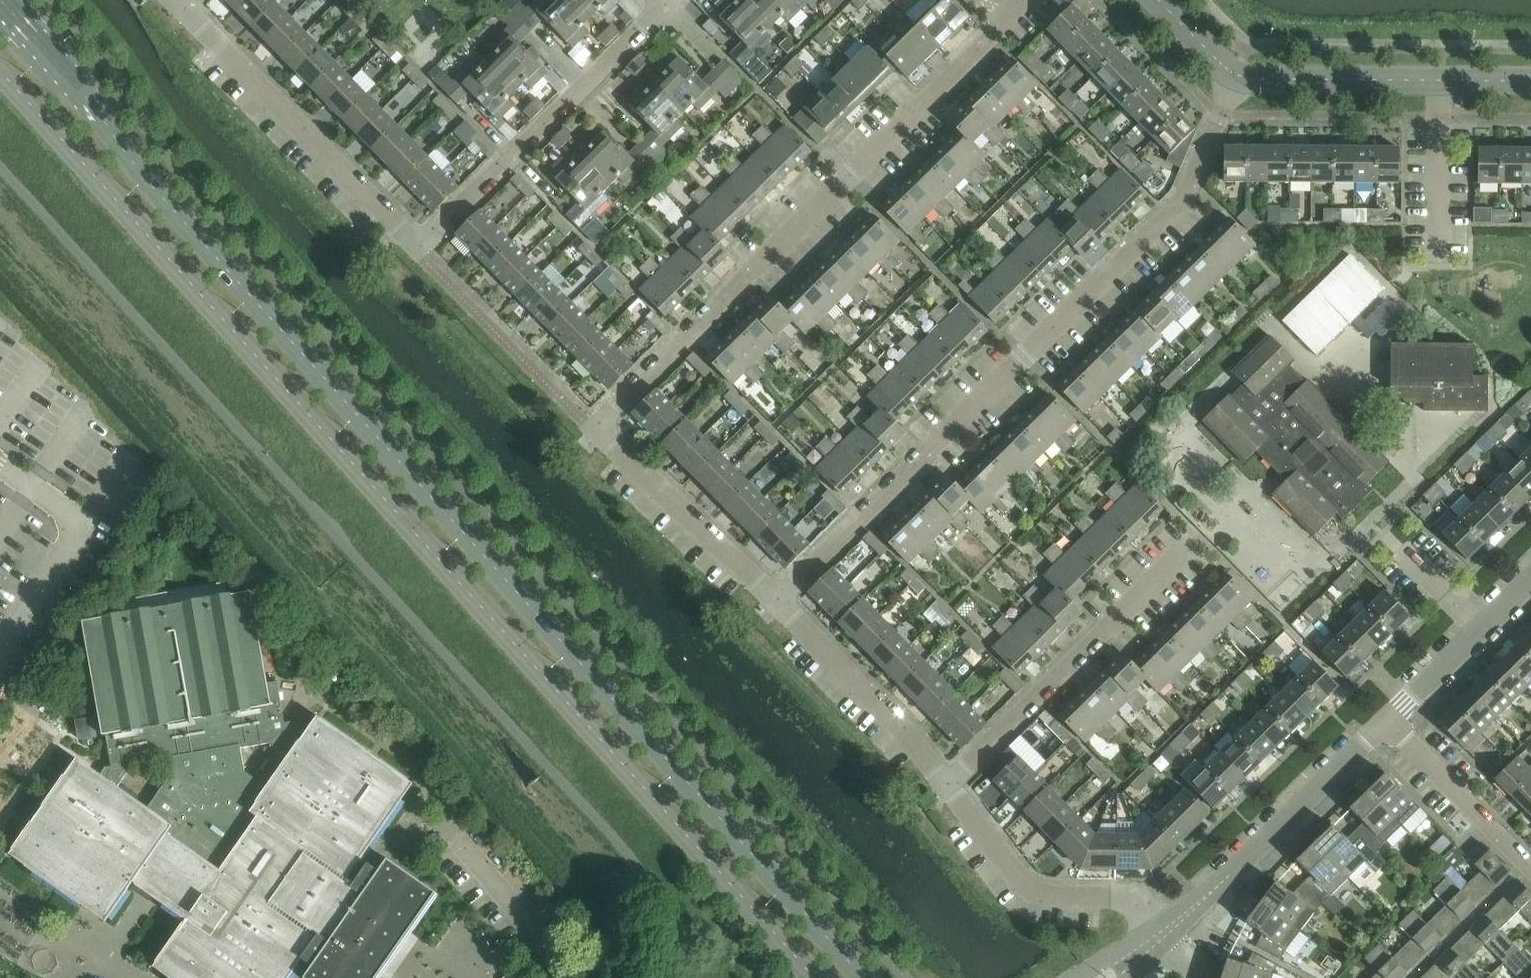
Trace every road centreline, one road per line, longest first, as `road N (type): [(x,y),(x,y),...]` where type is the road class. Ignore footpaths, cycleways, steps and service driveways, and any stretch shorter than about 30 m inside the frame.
road 1 (secondary): [(867,977),(161,197),(0,0)]
road 2 (secondary): [(0,64),(823,977)]
road 3 (residential): [(776,602),(594,431),(1029,0)]
road 4 (residential): [(776,602),(1184,198),(1236,76)]
road 5 (residential): [(947,784),(1198,539)]
road 6 (residential): [(418,247),(665,5)]
road 7 (residential): [(418,247),(186,4)]
road 8 (unclassified): [(1178,931),(1388,725)]
road 9 (residential): [(1178,931),(1045,896),(947,784)]
road 10 (residential): [(947,784),(776,602)]
road 11 (residential): [(1530,875),(1388,725)]
road 12 (tertiary): [(1437,82),(1236,76)]
road 13 (residential): [(1437,271),(1437,82)]
road 14 (residential): [(1481,630),(1383,533)]
road 15 (unclassified): [(1388,725),(1481,630)]

